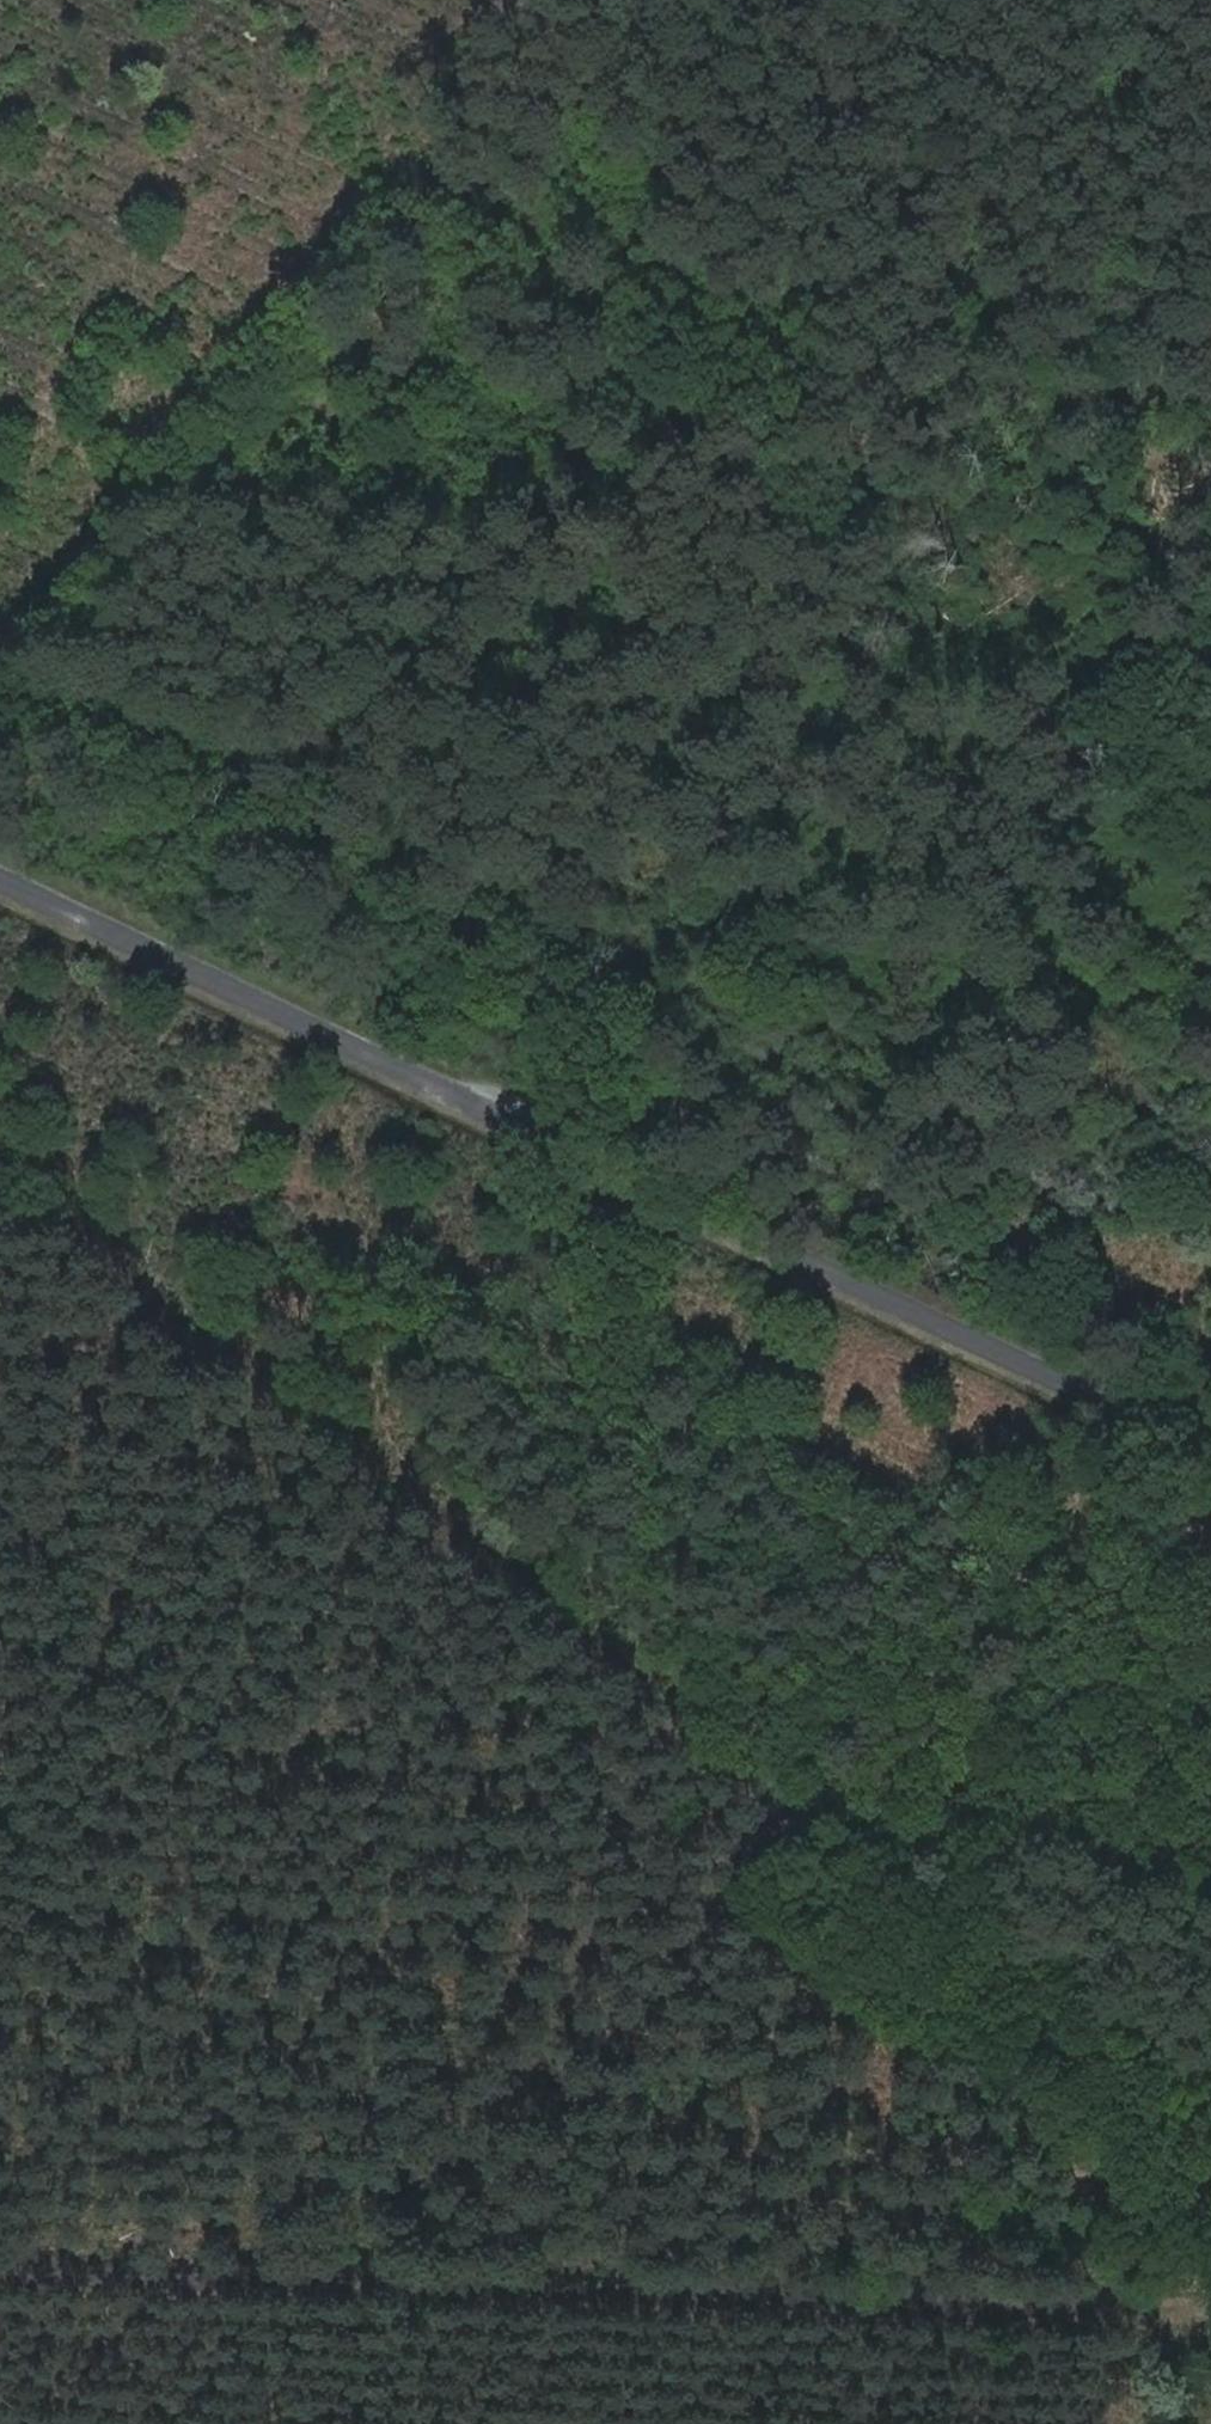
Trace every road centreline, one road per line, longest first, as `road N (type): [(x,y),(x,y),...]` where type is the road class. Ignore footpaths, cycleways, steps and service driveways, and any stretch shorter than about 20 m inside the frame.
road 1 (unclassified): [(1210,1469),(0,897)]
road 2 (track): [(0,2272),(1210,2316)]

